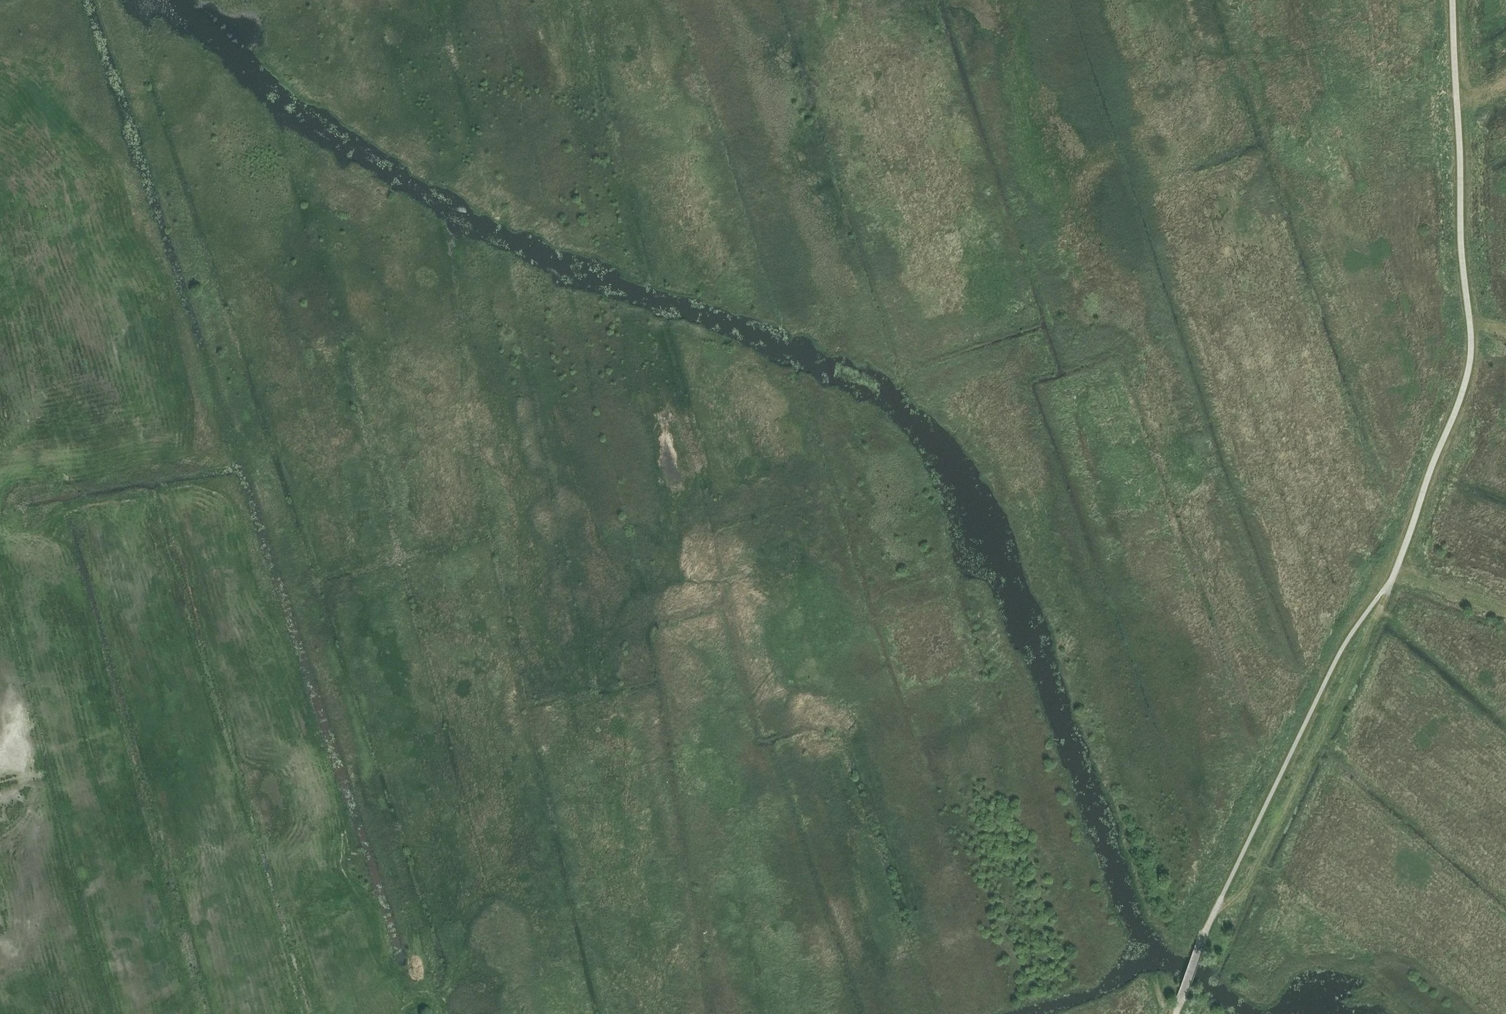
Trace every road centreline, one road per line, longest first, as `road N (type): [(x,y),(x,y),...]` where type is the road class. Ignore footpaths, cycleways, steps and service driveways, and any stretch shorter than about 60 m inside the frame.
road 1 (track): [(1217,907),(1246,886),(1393,580)]

